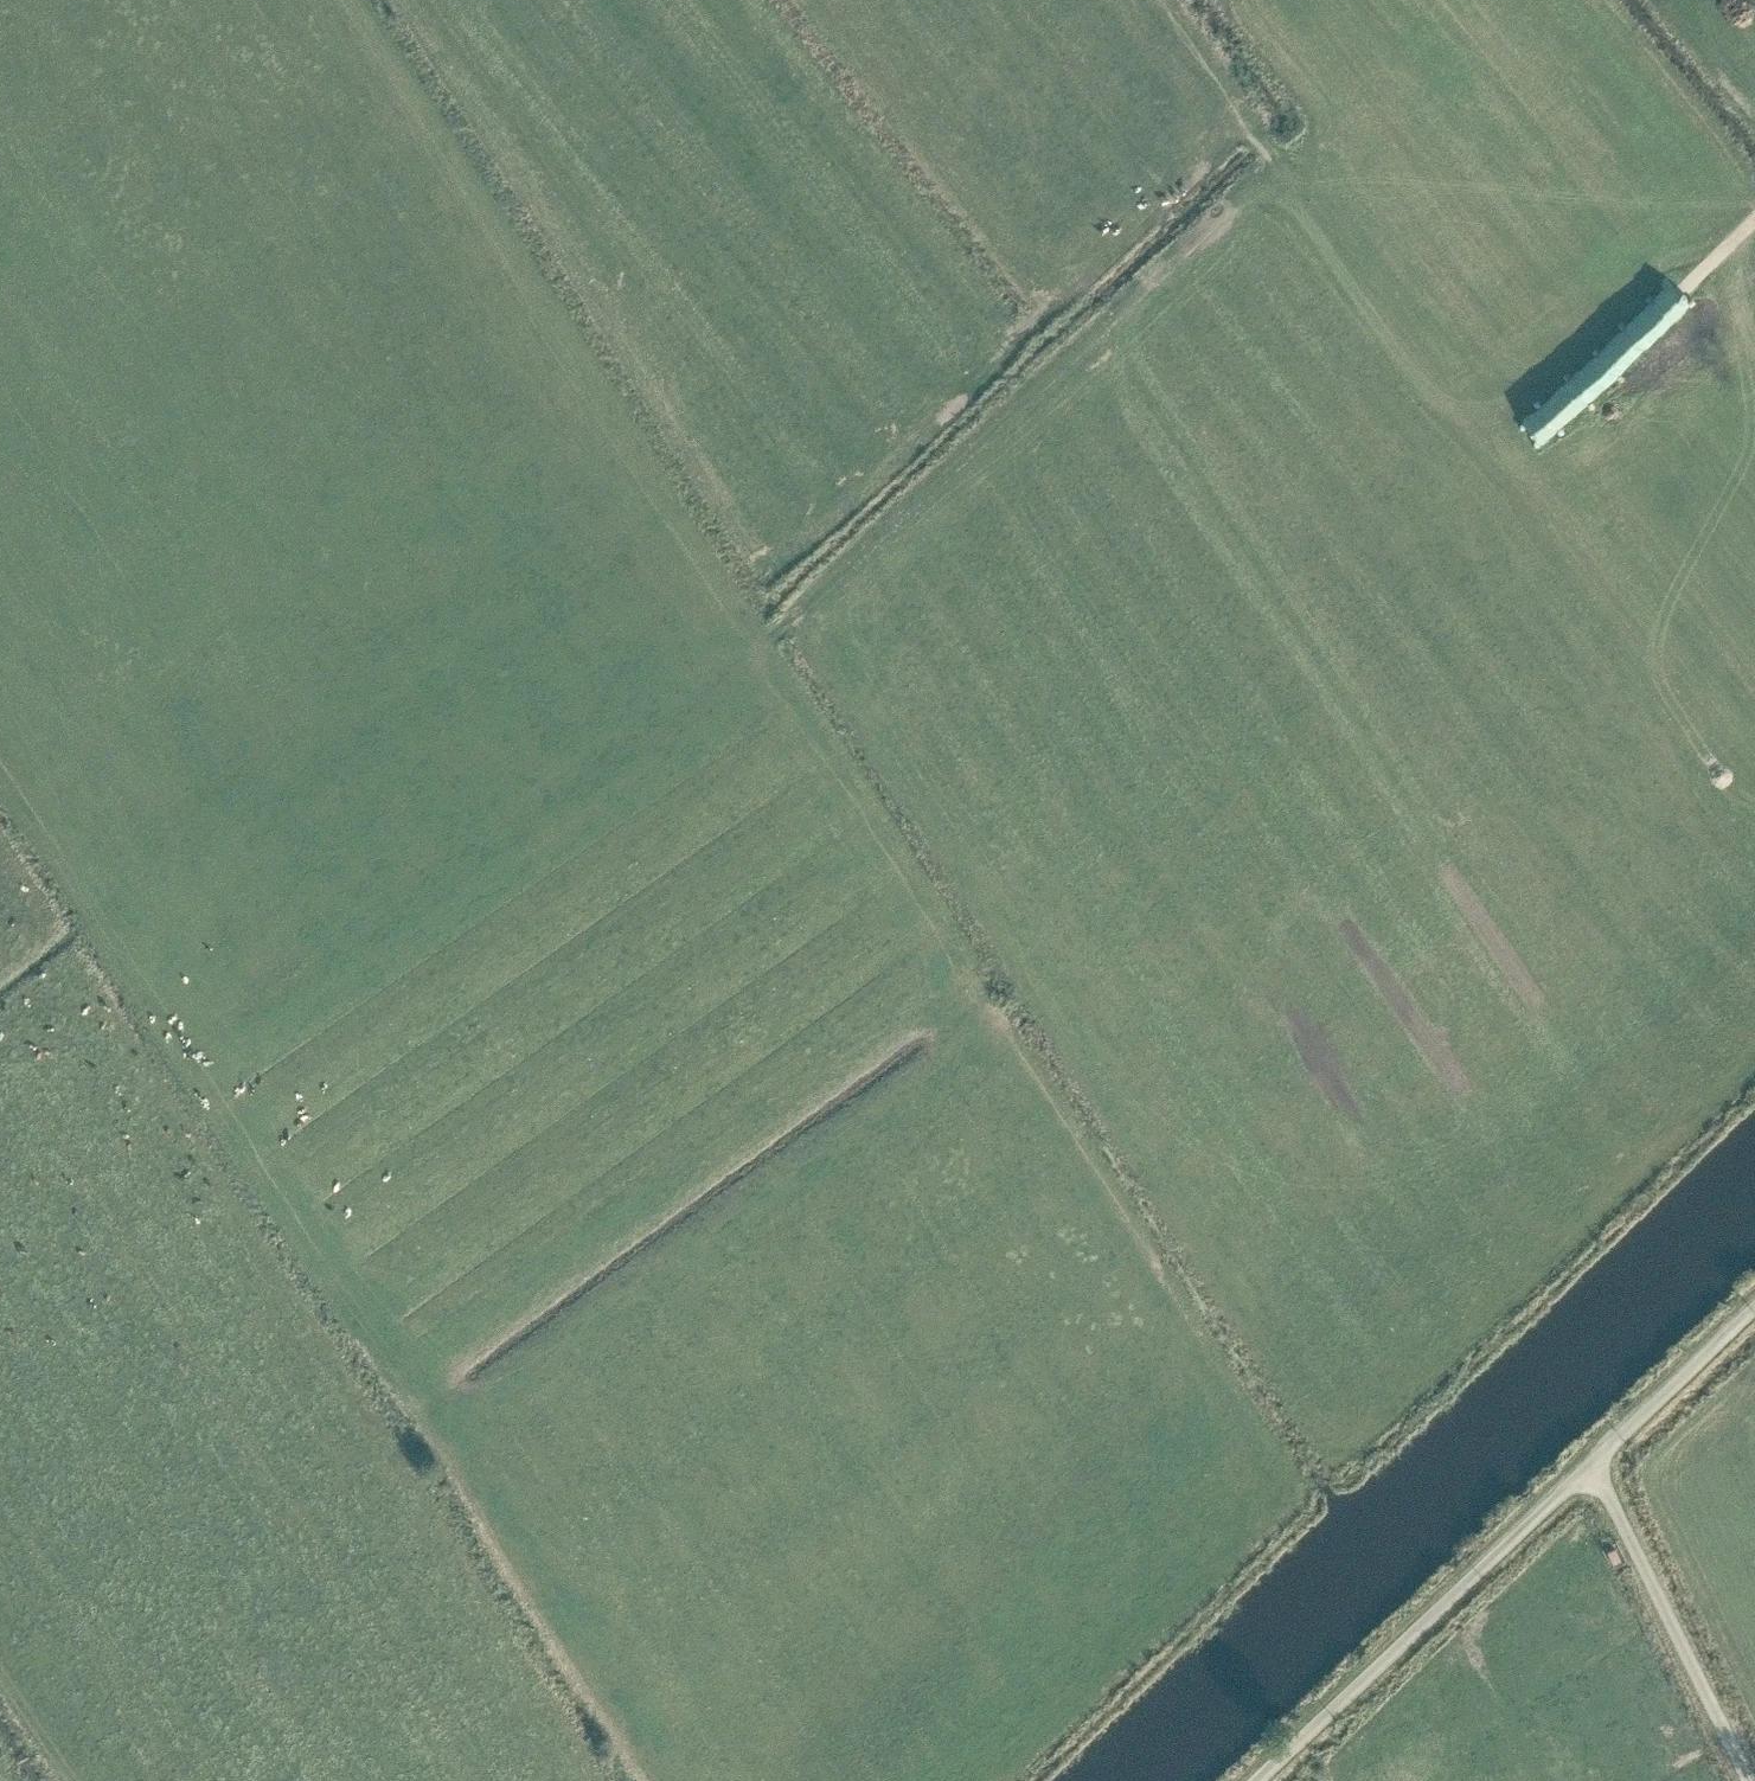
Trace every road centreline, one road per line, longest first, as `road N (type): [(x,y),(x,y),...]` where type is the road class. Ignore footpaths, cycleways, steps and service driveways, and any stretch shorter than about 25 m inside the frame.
road 1 (residential): [(1262,1780),(1594,1466)]
road 2 (unclassified): [(1594,1466),(1753,1780)]
road 3 (track): [(1754,222),(1536,439)]
road 4 (track): [(1161,0),(1307,187)]
road 5 (residential): [(1594,1466),(1754,1312)]

